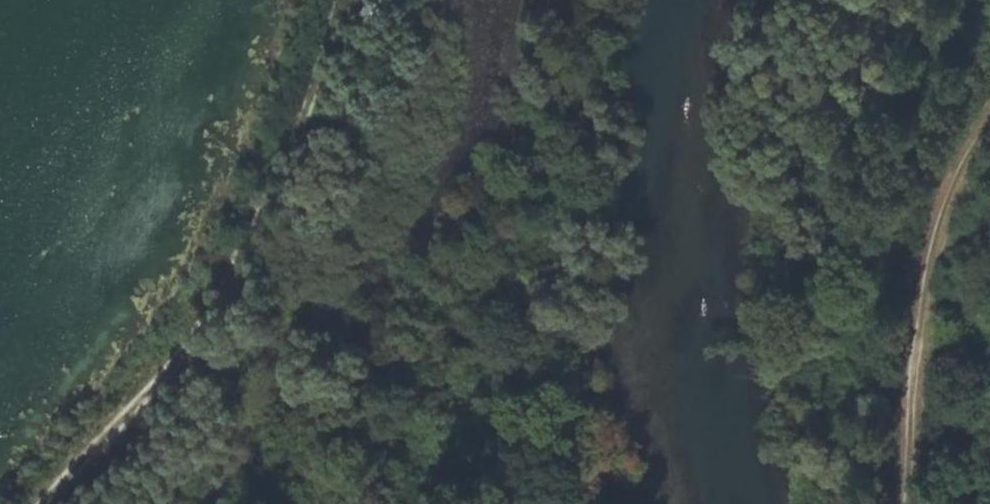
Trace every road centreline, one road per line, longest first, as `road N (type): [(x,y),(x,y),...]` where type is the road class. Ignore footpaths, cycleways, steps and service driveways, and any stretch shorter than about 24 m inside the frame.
road 1 (track): [(919,503),(936,237),(989,143)]

